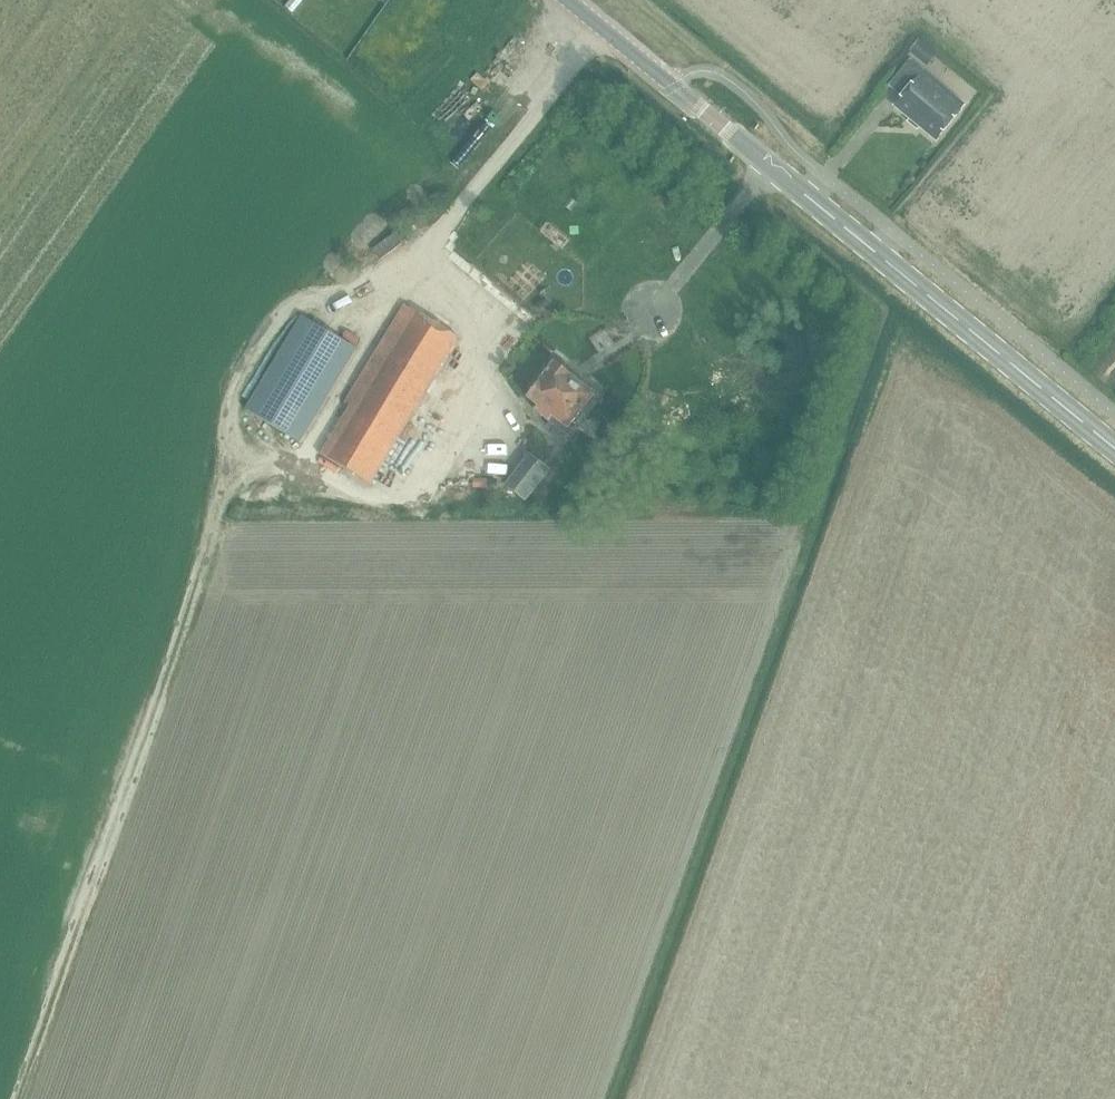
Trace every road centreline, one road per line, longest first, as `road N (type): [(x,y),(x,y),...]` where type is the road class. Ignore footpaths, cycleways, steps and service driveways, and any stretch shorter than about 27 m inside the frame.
road 1 (secondary): [(1114,449),(567,0)]
road 2 (residential): [(0,119),(60,32),(64,18),(49,0)]

